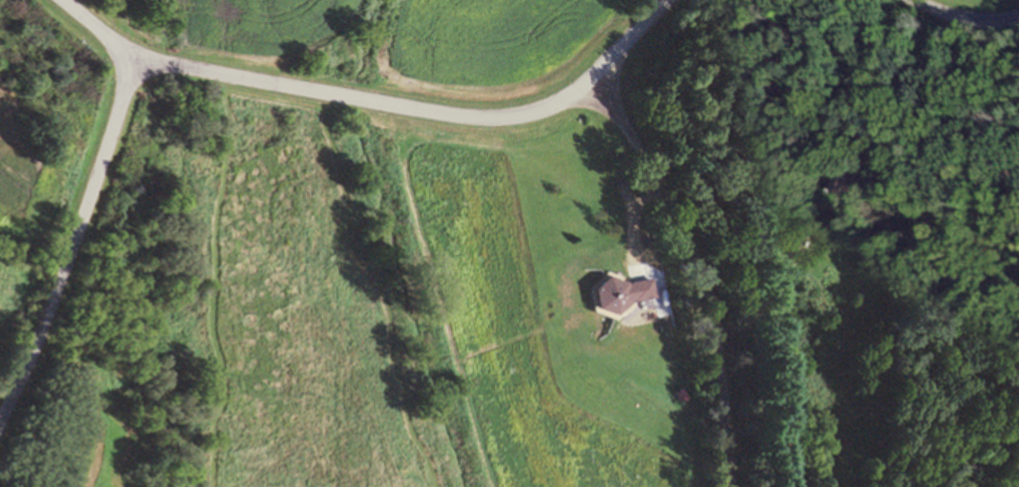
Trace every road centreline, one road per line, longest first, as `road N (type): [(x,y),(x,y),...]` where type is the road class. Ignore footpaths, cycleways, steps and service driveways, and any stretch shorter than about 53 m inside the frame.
road 1 (residential): [(595,83),(528,112),(450,115),(123,61)]
road 2 (residential): [(0,425),(82,218),(121,88),(123,61),(64,0)]
road 3 (residential): [(733,486),(721,369),(699,268),(642,151),(595,83)]

